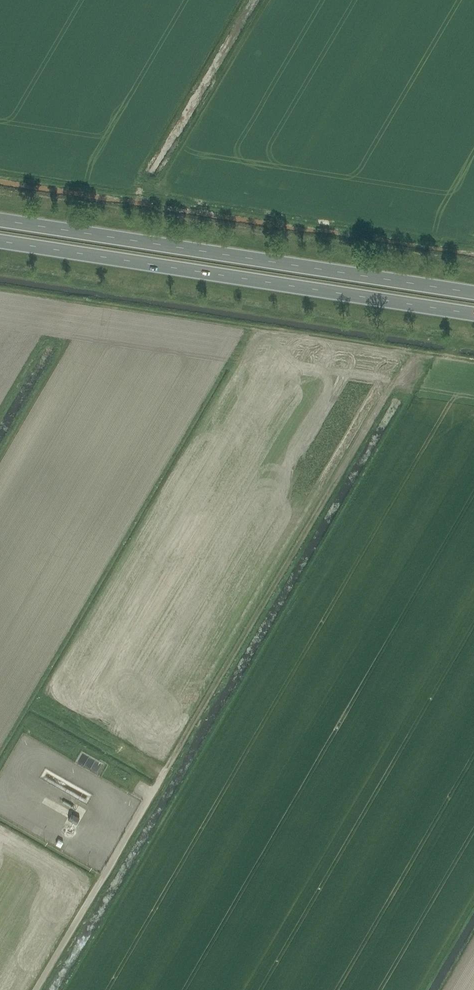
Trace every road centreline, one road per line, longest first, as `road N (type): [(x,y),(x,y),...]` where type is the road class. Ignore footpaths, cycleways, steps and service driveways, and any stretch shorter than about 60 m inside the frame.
road 1 (trunk): [(0,240),(473,313)]
road 2 (trunk): [(473,291),(0,218)]

